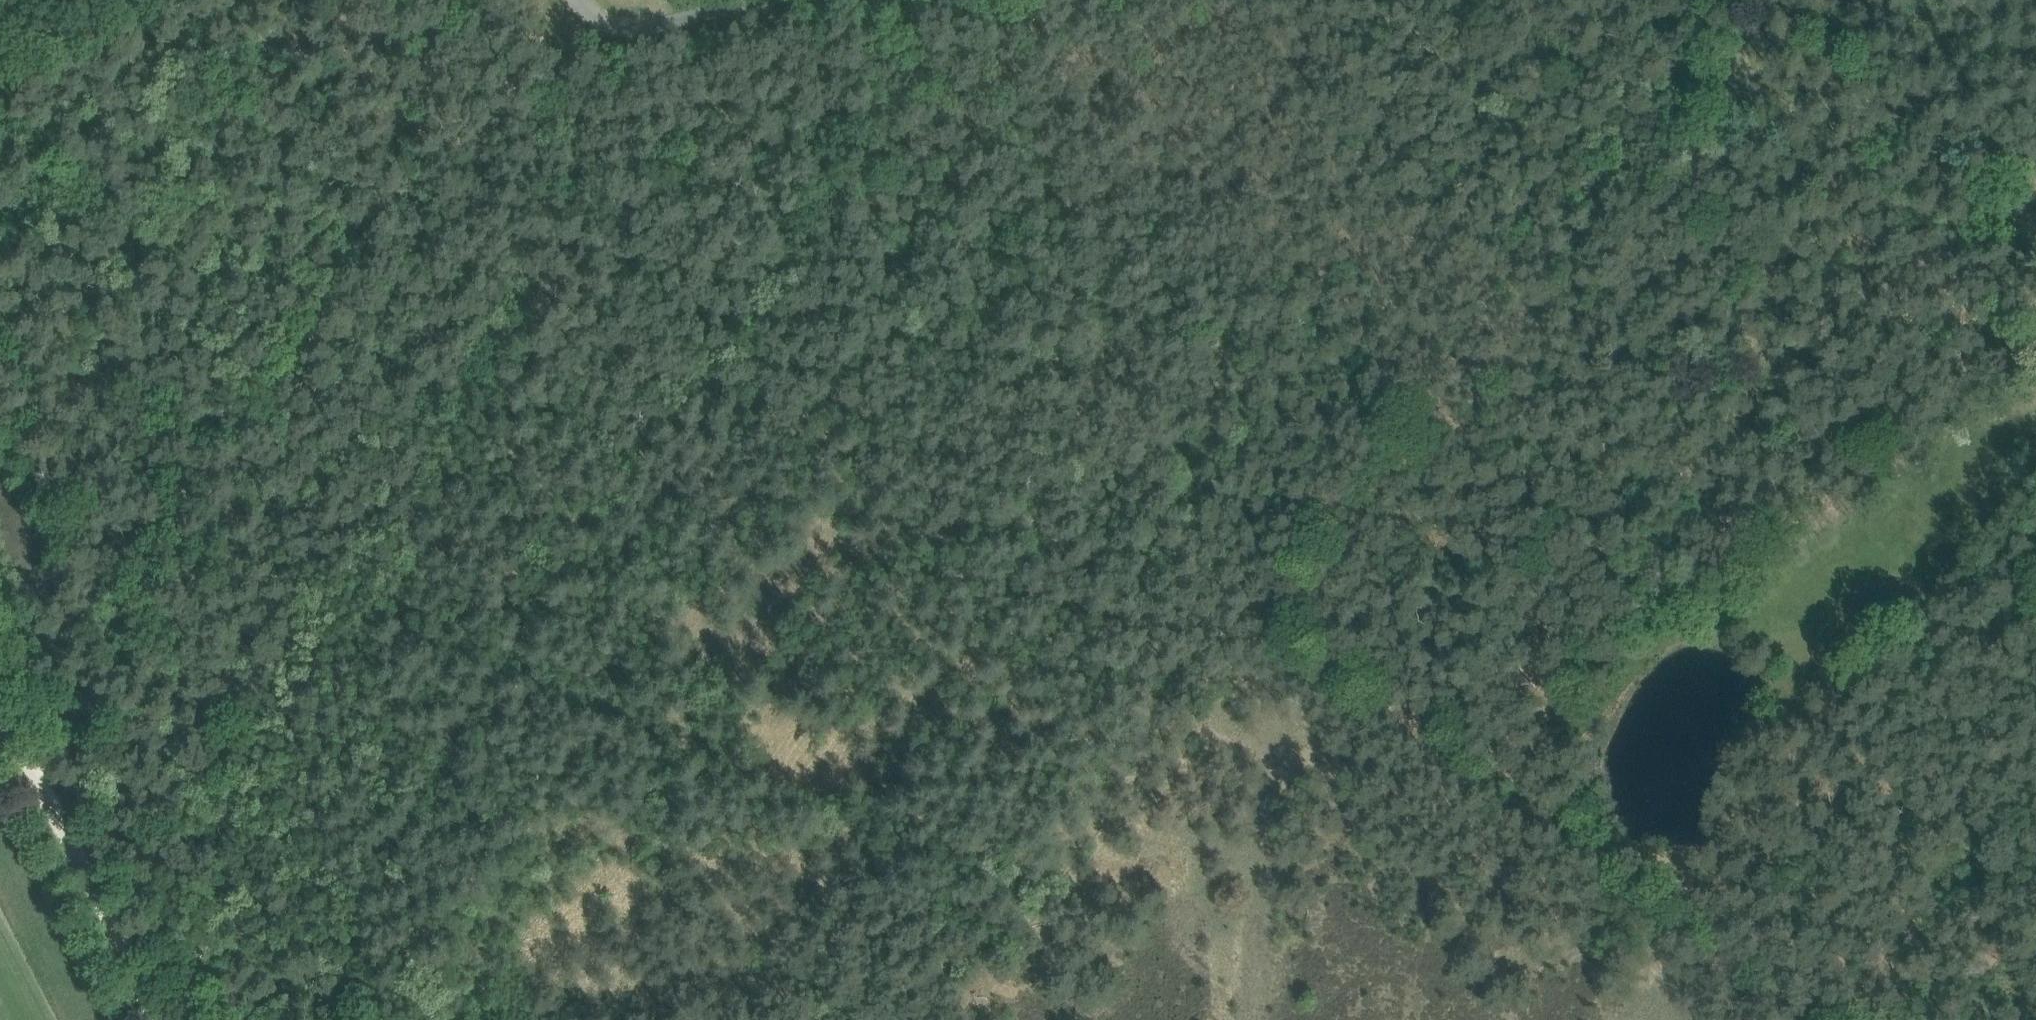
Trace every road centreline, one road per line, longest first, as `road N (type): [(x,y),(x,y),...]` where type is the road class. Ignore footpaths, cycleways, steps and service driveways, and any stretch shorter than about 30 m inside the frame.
road 1 (track): [(0,703),(163,1019)]
road 2 (unclassified): [(769,0),(645,30),(595,16),(583,0)]

